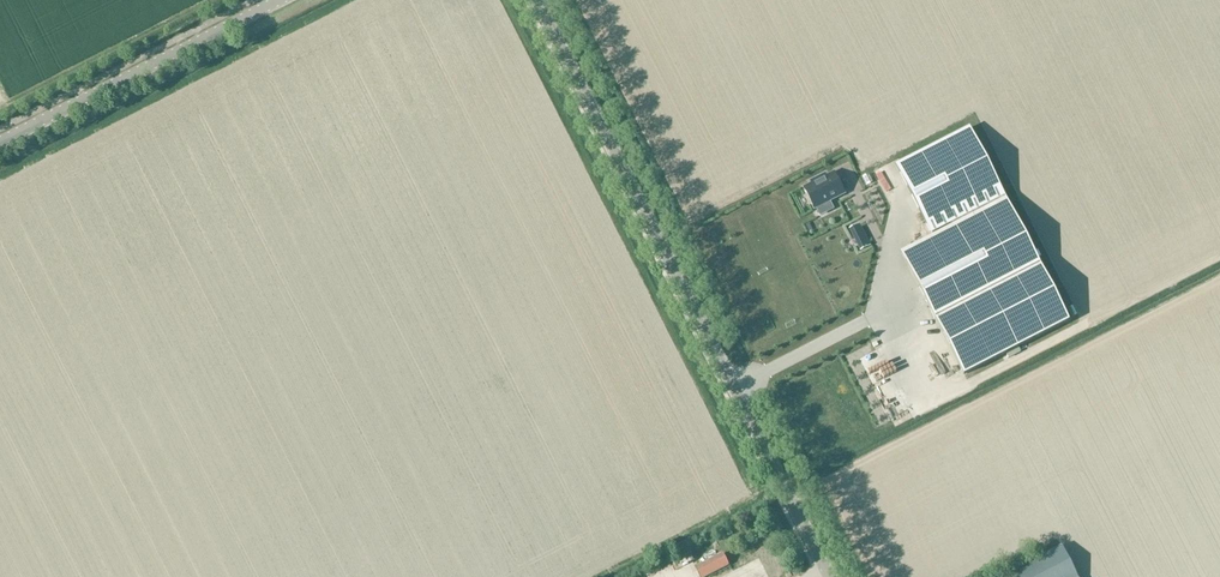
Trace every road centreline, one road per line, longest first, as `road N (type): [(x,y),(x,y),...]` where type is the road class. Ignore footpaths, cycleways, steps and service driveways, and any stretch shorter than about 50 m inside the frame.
road 1 (unclassified): [(829,576),(536,0)]
road 2 (unclassified): [(0,142),(280,0)]

